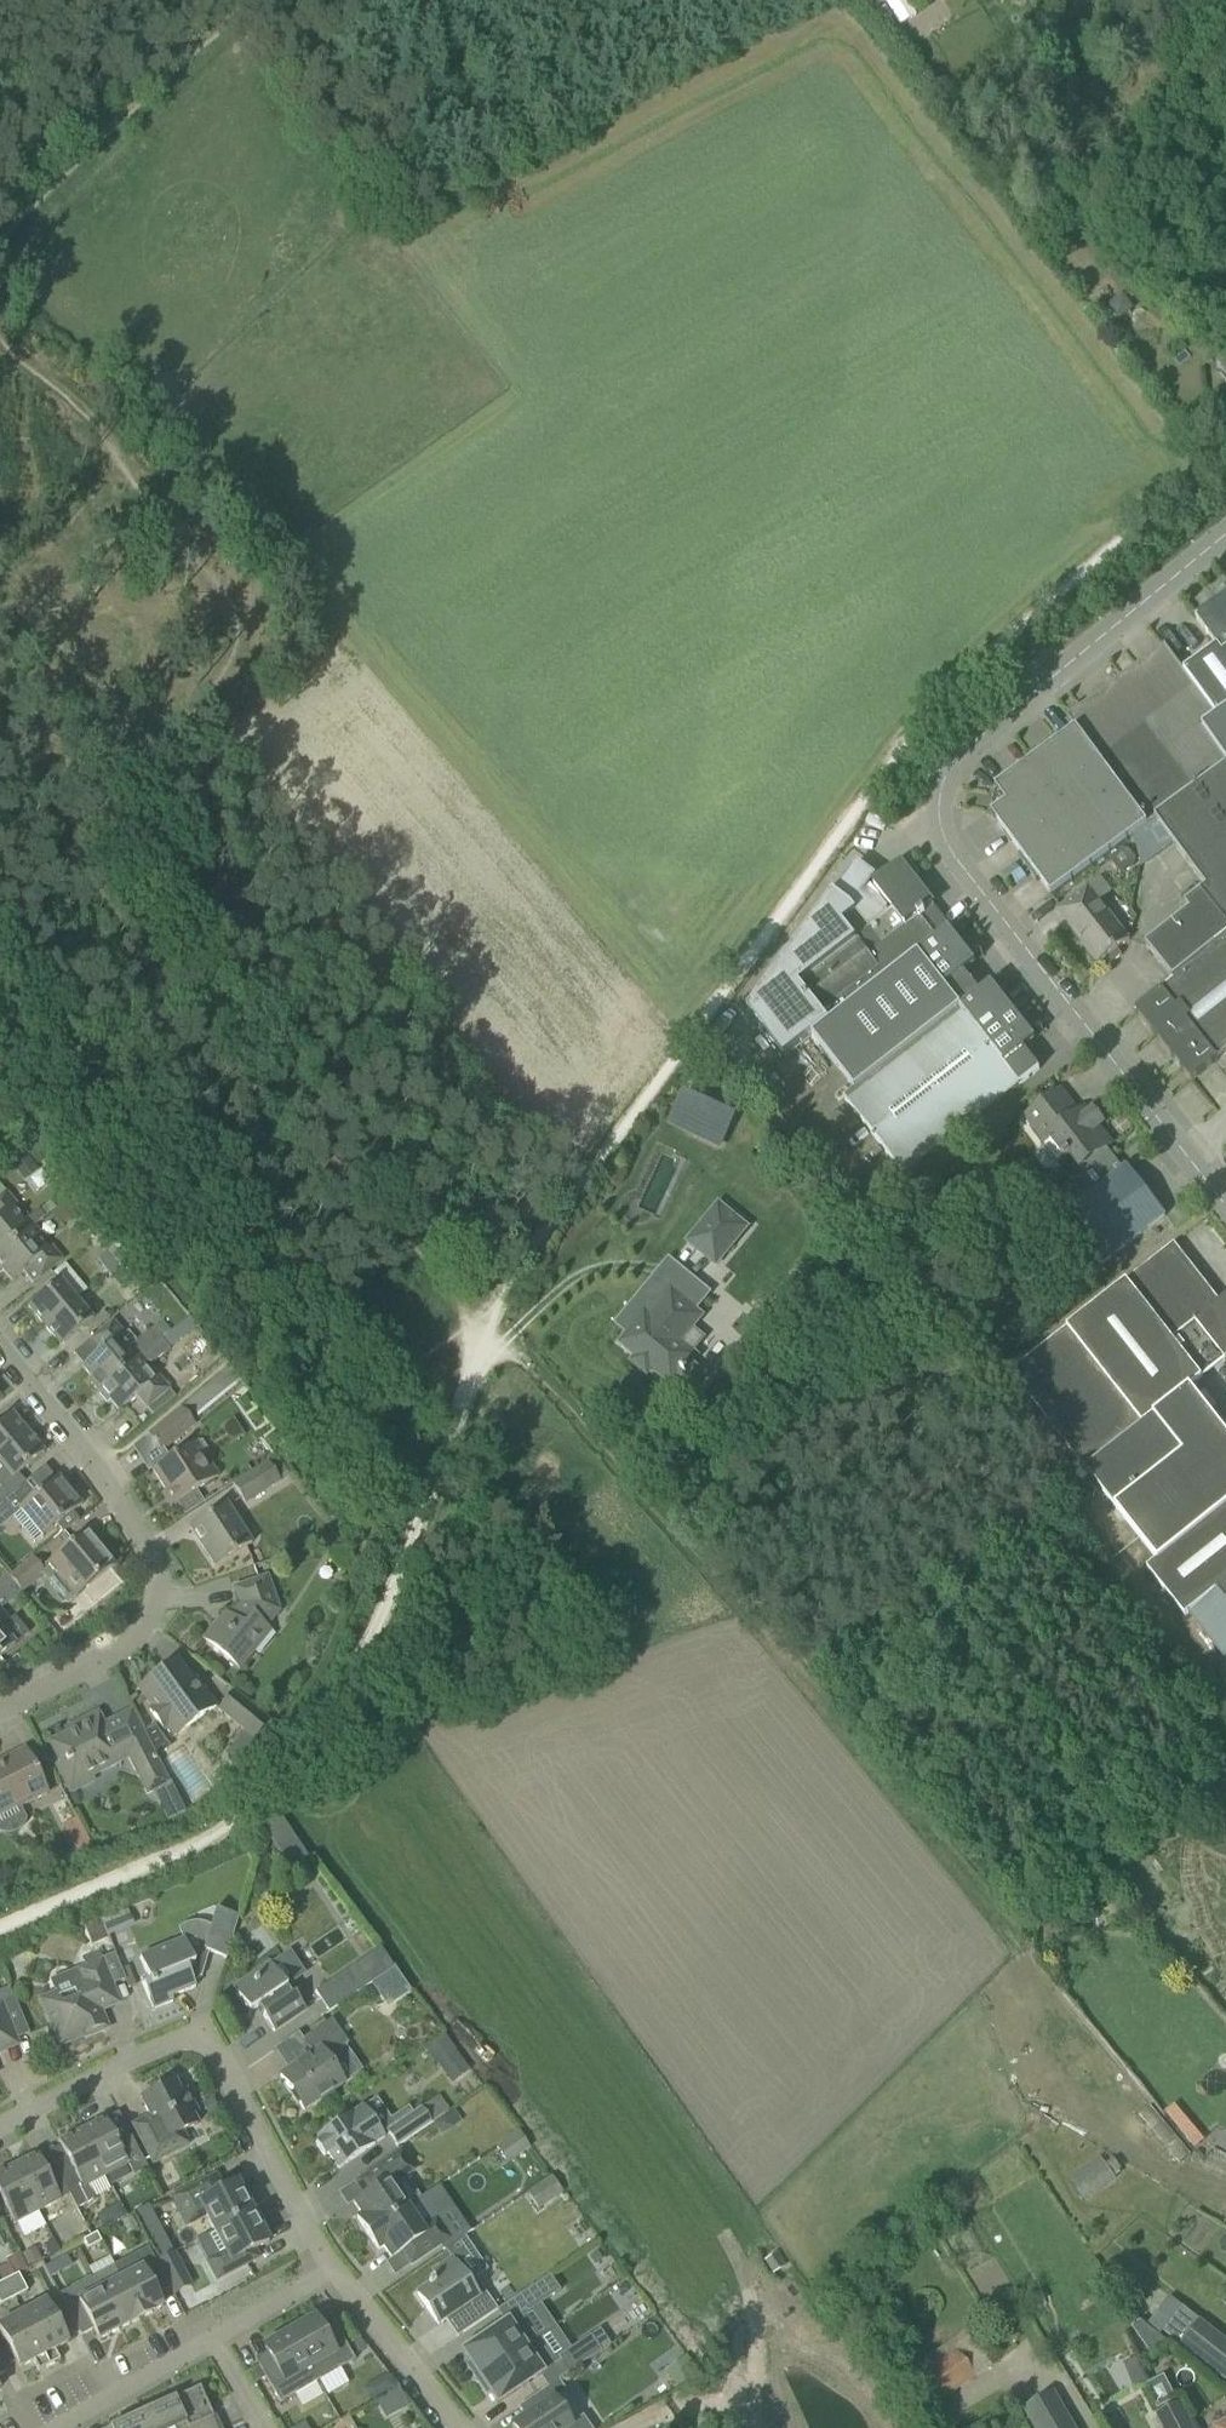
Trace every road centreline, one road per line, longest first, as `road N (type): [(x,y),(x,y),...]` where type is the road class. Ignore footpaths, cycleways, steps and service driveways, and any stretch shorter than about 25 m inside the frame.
road 1 (unclassified): [(1225,1206),(939,849),(934,820),(945,773),(969,744),(1225,534)]
road 2 (track): [(0,1923),(227,1827),(285,1768),(364,1652),(395,1583),(482,1327)]
road 3 (track): [(1023,1929),(1212,1782),(1207,1746),(1062,1562),(1020,1552),(980,1565),(821,1648)]
road 4 (track): [(482,1327),(882,771),(945,773)]
road 5 (track): [(0,768),(482,1327)]
road 6 (track): [(0,953),(29,1006),(206,1223),(222,1254),(228,1361),(281,1377),(429,1487)]
road 7 (residential): [(0,1351),(105,1478),(155,1563),(158,1591),(143,1624),(117,1649),(0,1714)]
road 8 (residential): [(337,2276),(252,2136),(219,2063),(197,2039),(166,2033),(140,2041),(0,2123)]
road 9 (track): [(882,771),(933,701),(1210,467)]
road 10 (track): [(0,360),(15,360),(91,418),(229,593),(240,619),(230,667)]
road 11 (track): [(482,1327),(541,1381),(736,1601)]
road 12 (track): [(232,27),(0,239)]
road 13 (track): [(9,730),(18,642),(41,588),(88,544),(189,543)]
road 14 (track): [(185,725),(131,778),(77,796),(0,721)]
road 15 (residential): [(459,2427),(337,2276)]
road 16 (residential): [(64,2427),(215,2344)]
road 17 (track): [(228,1361),(97,1468)]
road 18 (residential): [(215,2344),(337,2276)]

